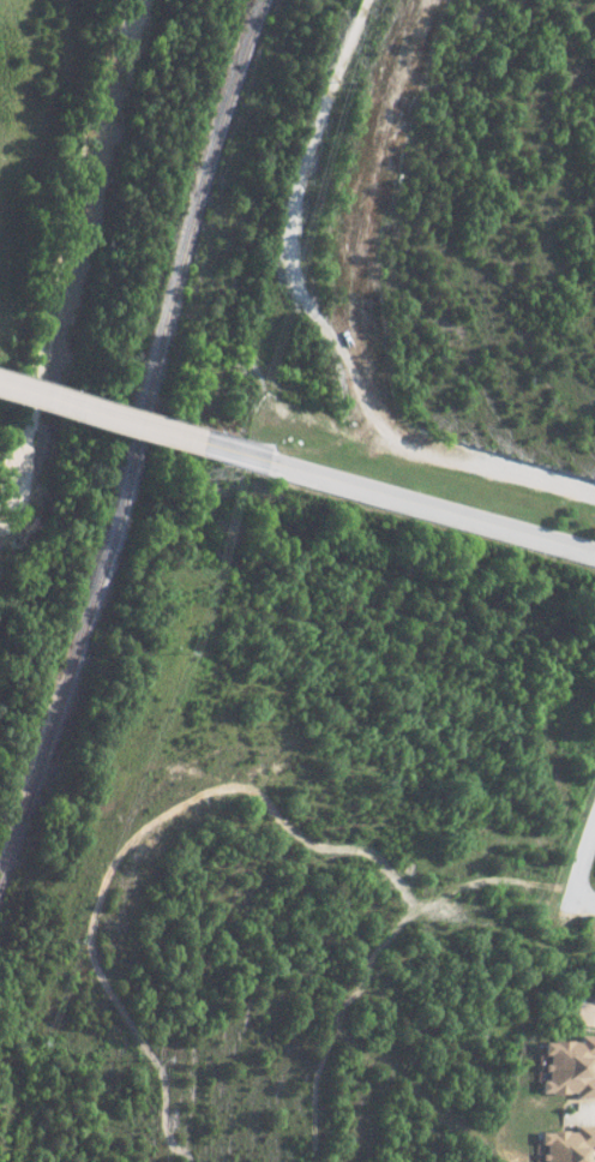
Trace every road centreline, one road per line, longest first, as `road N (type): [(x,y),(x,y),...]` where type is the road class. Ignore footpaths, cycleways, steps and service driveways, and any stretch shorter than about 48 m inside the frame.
road 1 (residential): [(594,549),(178,433)]
road 2 (residential): [(178,433),(0,384)]

